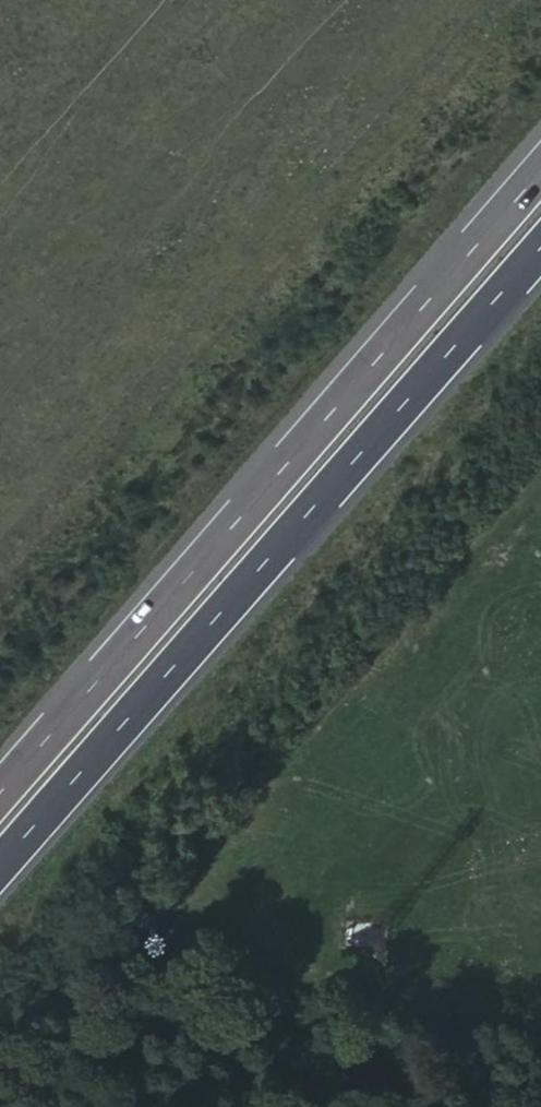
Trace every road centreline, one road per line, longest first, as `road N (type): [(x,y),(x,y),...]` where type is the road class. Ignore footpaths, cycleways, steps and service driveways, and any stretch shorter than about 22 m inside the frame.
road 1 (motorway): [(540,170),(0,785)]
road 2 (motorway): [(0,864),(540,251)]

